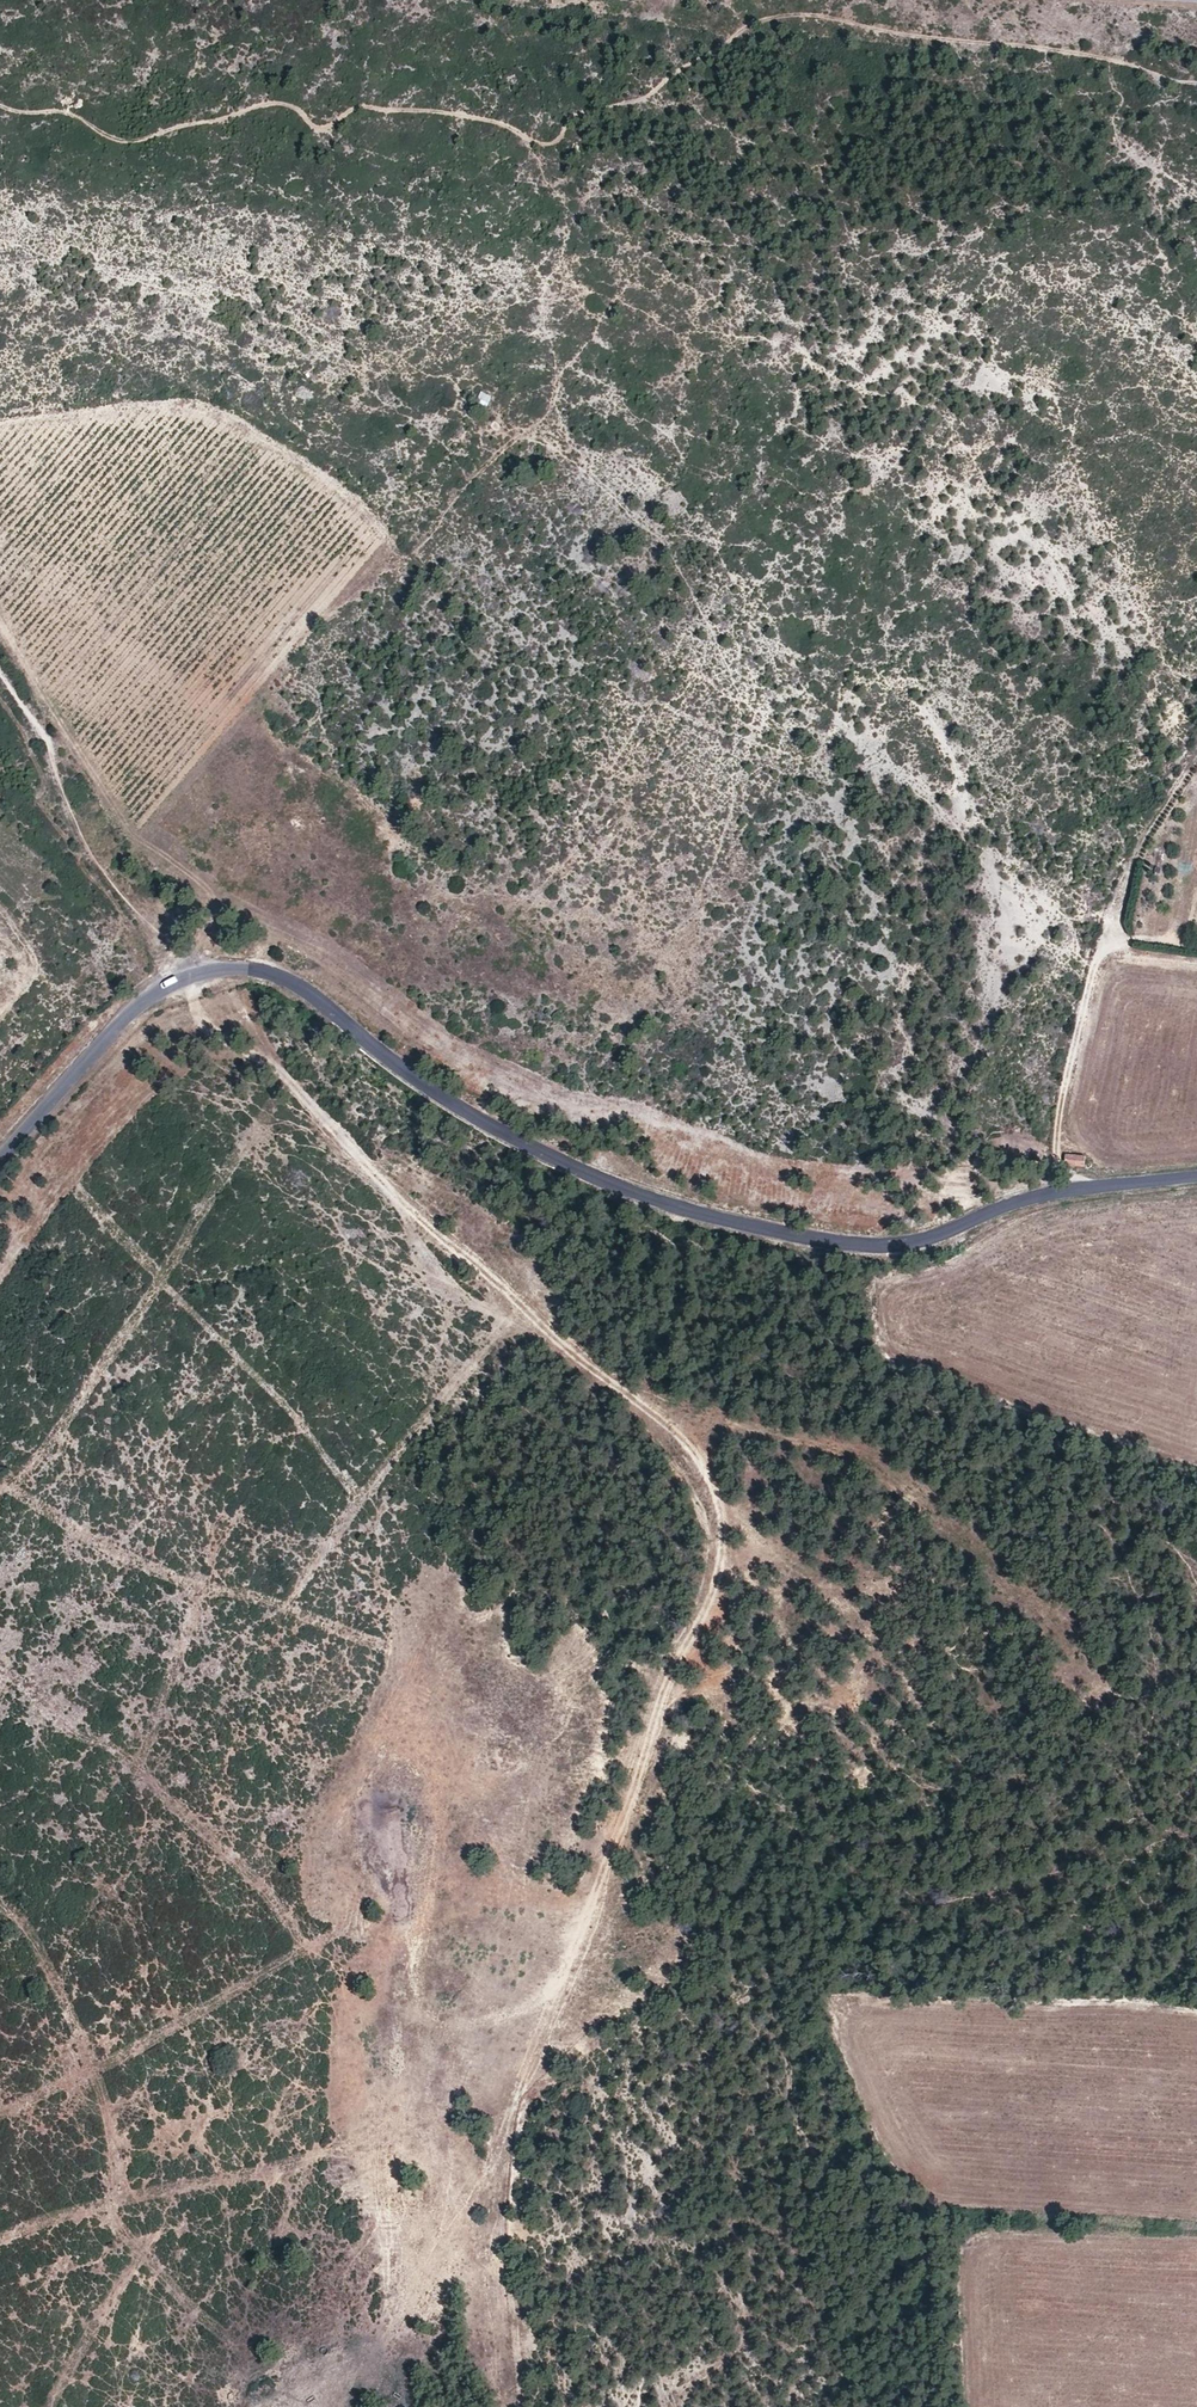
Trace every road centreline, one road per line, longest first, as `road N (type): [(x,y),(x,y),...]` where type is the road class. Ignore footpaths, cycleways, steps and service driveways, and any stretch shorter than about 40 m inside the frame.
road 1 (tertiary): [(0,1158),(132,1008),(181,978),(239,969),(288,980),(411,1077),(523,1147),(715,1220),(878,1247),(922,1241),(1023,1200),(1196,1178)]
road 2 (track): [(1196,83),(1110,59),(915,36),(823,16),(777,16),(738,33),(644,99),(573,114),(551,144),(472,117),(360,107),(315,129),(304,115),(271,102),(122,141),(75,115),(0,106)]
road 3 (track): [(181,978),(85,842),(42,739),(0,672)]

